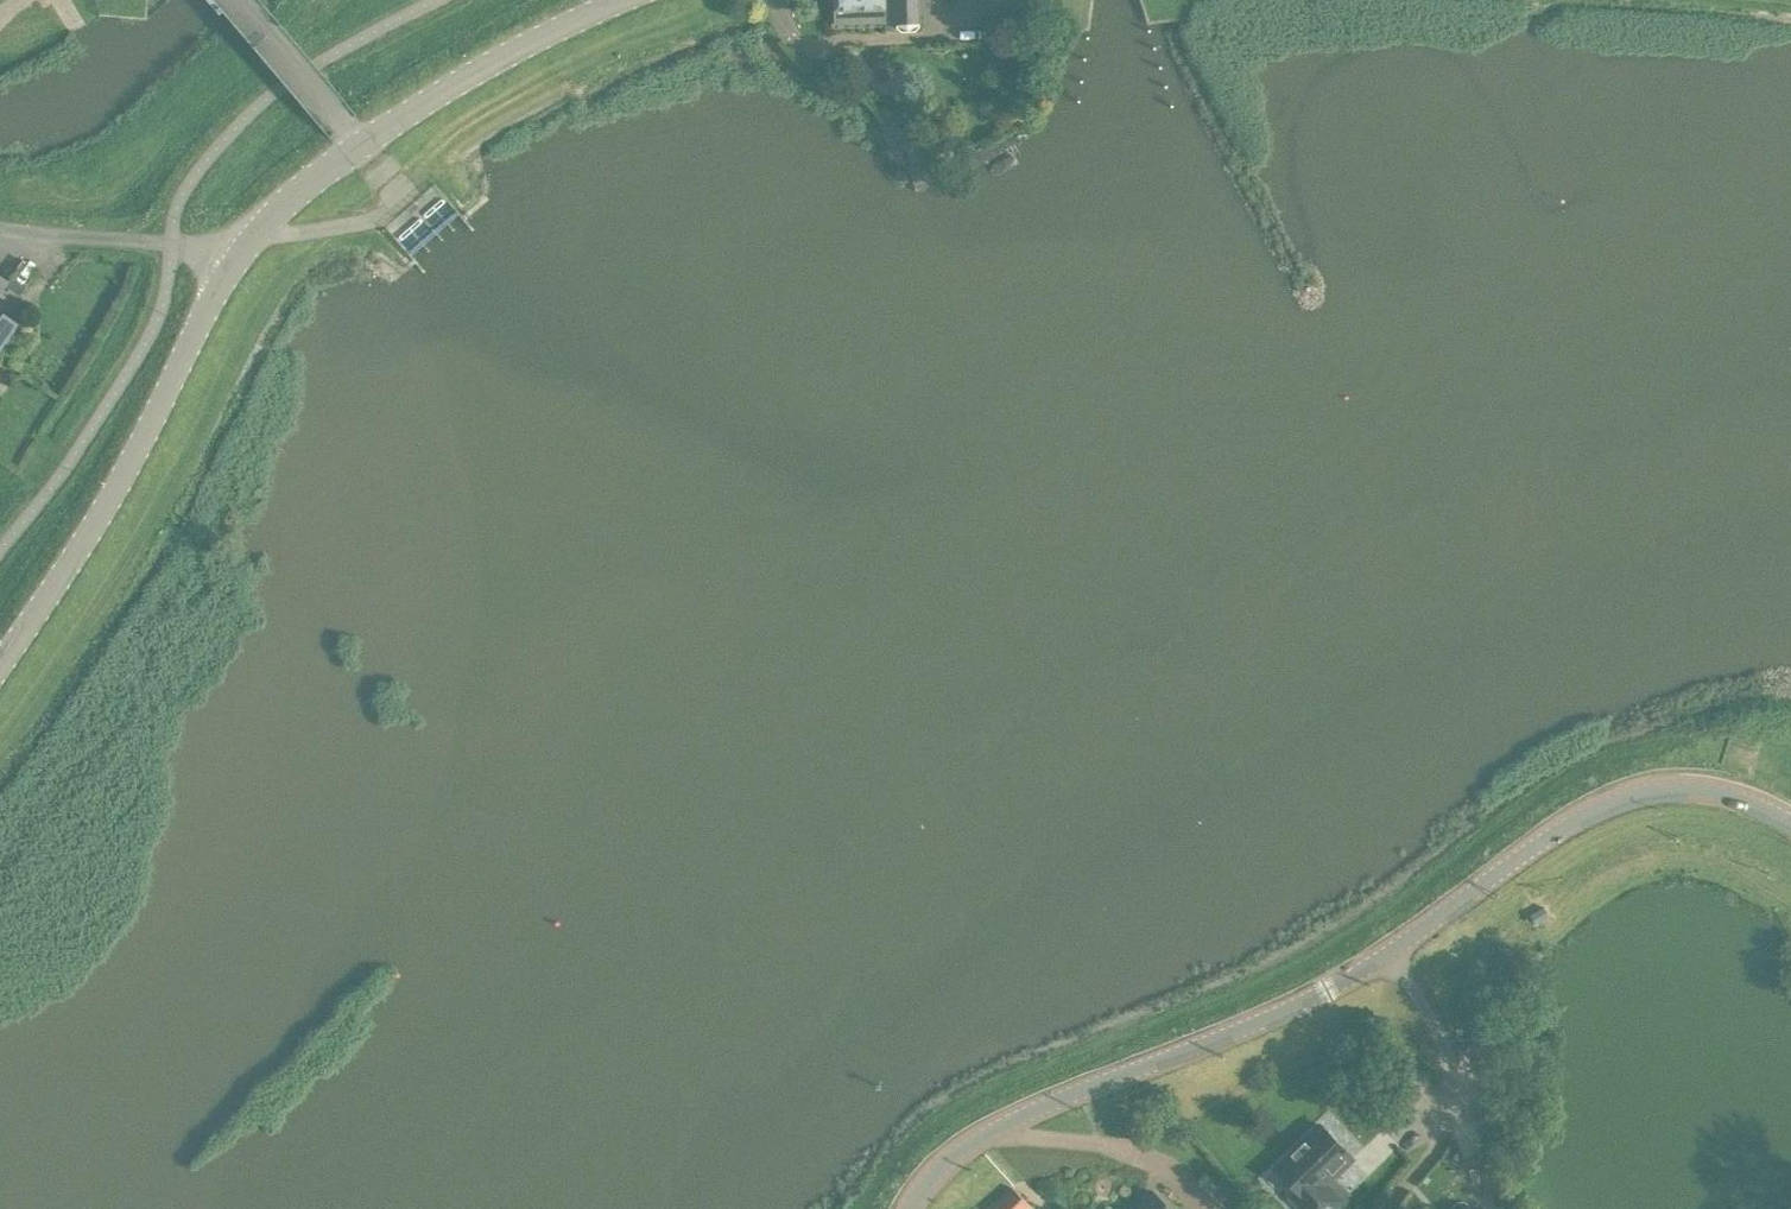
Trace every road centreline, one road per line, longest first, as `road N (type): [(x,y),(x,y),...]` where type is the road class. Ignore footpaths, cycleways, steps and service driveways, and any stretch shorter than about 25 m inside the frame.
road 1 (tertiary): [(909,1208),(938,1168),(1004,1123),(1328,989),(1597,808),(1695,786),(1790,822)]
road 2 (tertiary): [(230,266),(298,191),(359,144),(630,0)]
road 3 (tertiary): [(0,663),(128,466),(230,266)]
road 4 (unclassified): [(230,266),(172,246),(0,227)]

